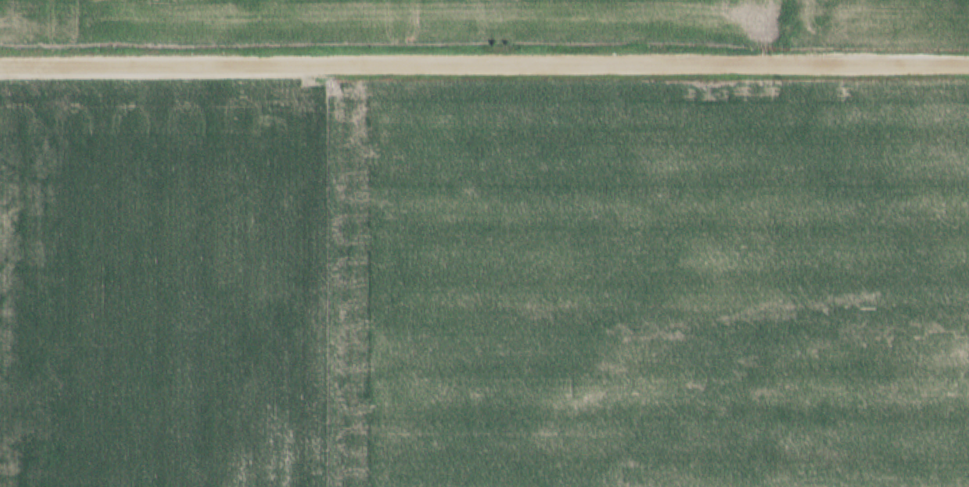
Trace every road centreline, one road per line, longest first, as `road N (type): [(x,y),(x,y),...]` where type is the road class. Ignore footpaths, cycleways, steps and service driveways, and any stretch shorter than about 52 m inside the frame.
road 1 (residential): [(0,65),(968,65)]

